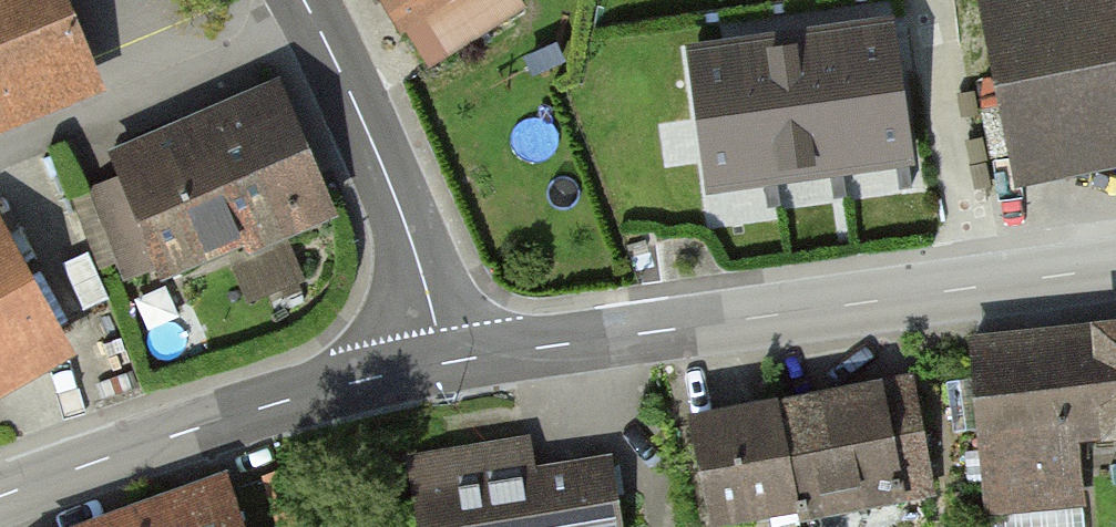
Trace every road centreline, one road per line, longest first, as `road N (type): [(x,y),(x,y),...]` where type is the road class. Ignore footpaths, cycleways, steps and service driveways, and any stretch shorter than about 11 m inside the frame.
road 1 (tertiary): [(1115,268),(438,364)]
road 2 (tertiary): [(438,364),(296,398),(0,497)]
road 3 (tertiary): [(306,0),(383,150),(438,364)]

